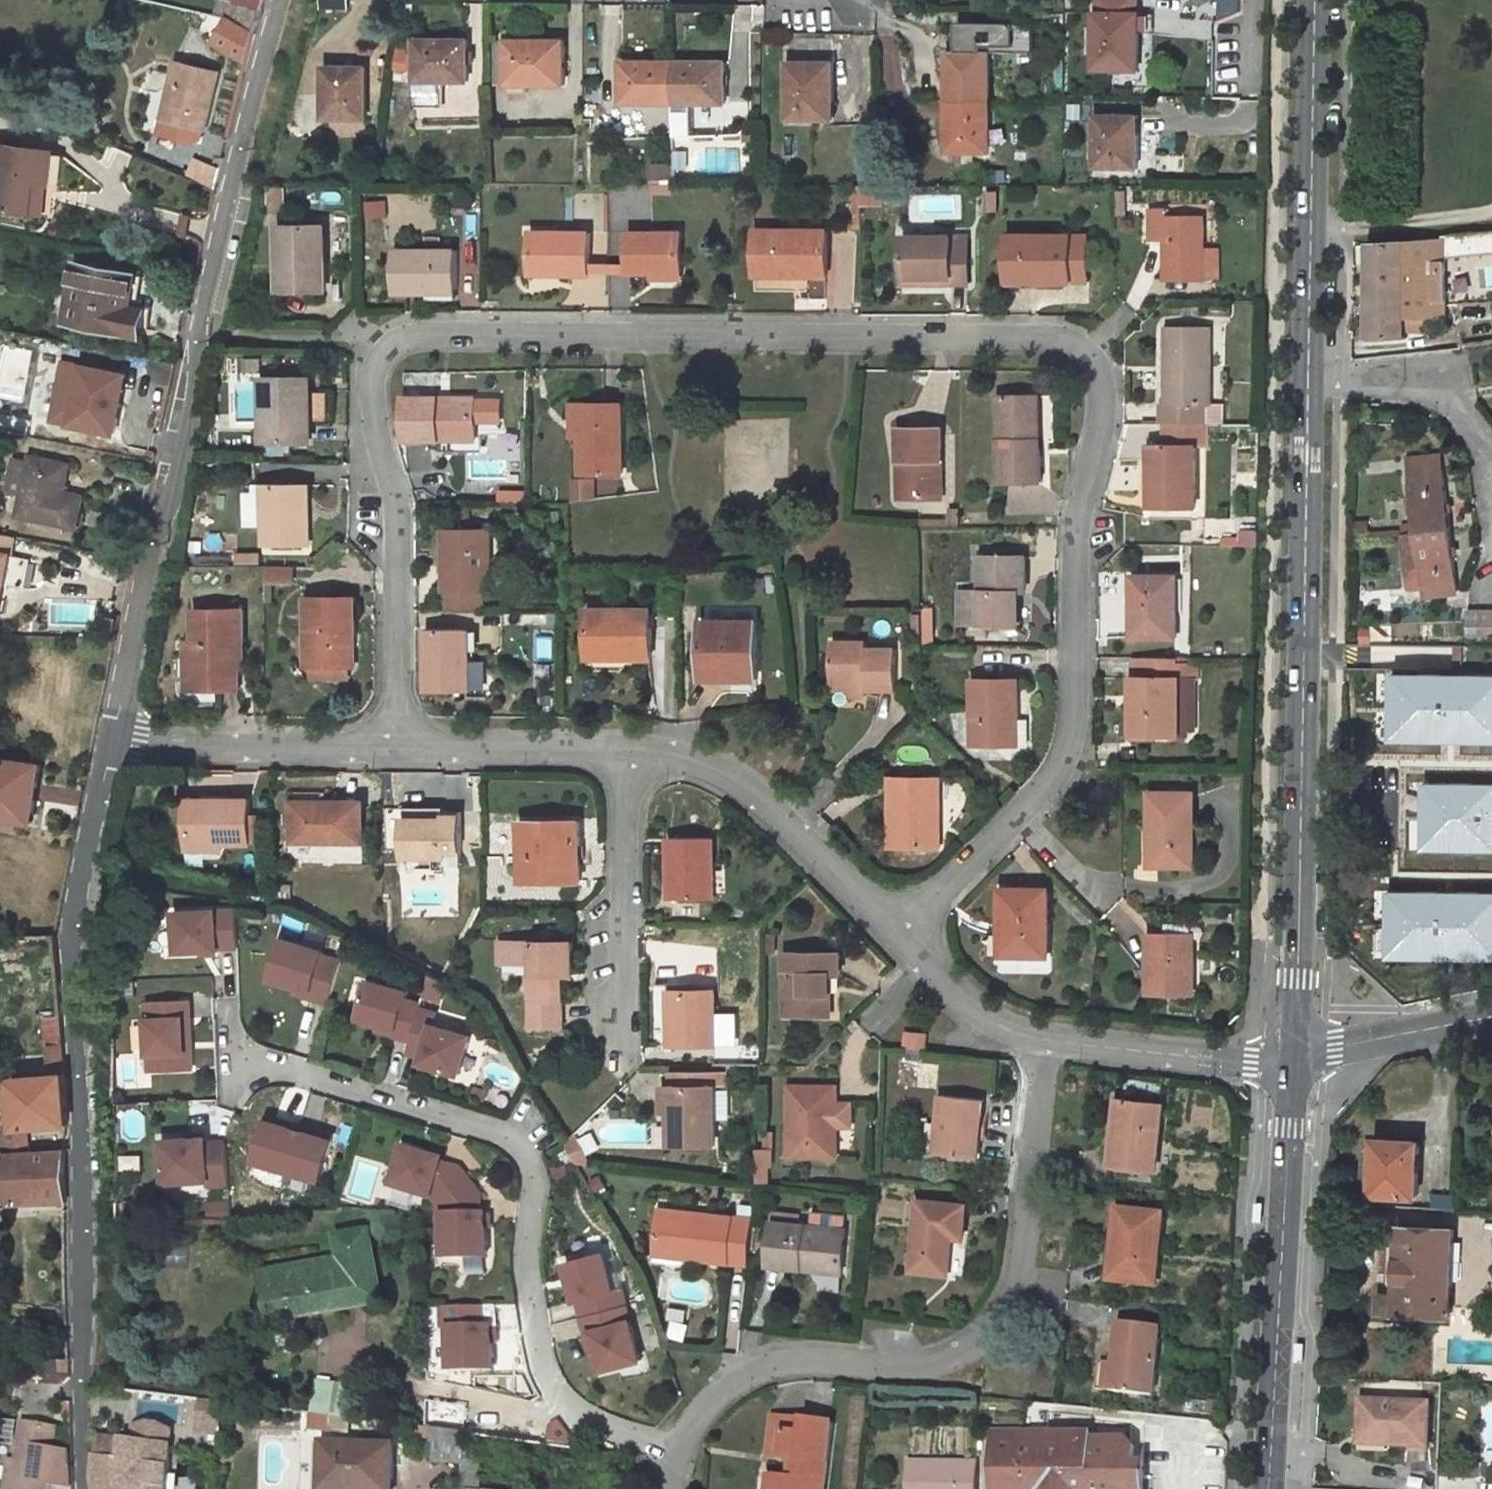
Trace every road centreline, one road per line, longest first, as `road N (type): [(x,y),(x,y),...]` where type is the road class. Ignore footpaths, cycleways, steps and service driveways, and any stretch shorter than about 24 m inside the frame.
road 1 (residential): [(395,743),(400,504),(372,397),(377,368),(393,347),(420,332),(1040,335),(1083,352),(1102,392),(1076,528),(1073,713),(1050,782),(907,934)]
road 2 (unclassified): [(278,0),(229,181),(119,739)]
road 3 (unclassified): [(119,739),(79,931),(84,1488)]
road 4 (residential): [(677,1457),(595,1430),(547,1381),(530,1287),(535,1182),(522,1148),(490,1127),(248,1059)]
road 5 (primary): [(1296,1056),(1308,380)]
road 6 (residential): [(677,1457),(703,1409),(764,1365),(927,1370),(974,1346),(1008,1304),(1024,1239),(1046,1040)]
road 7 (primary): [(1271,1488),(1296,1056)]
road 8 (primary): [(1308,380),(1315,0)]
road 9 (unclassified): [(621,747),(682,754),(786,821),(907,934)]
road 10 (residential): [(621,747),(622,1053)]
road 11 (unclassified): [(119,739),(395,743)]
road 12 (unclassified): [(1046,1040),(1249,1059),(1296,1056)]
road 13 (unclassified): [(395,743),(621,747)]
road 14 (residential): [(1308,380),(1438,388),(1463,404),(1491,448)]
road 15 (unclassified): [(1491,1019),(1296,1056)]
road 16 (unclassified): [(907,934),(980,1009),(1046,1040)]

